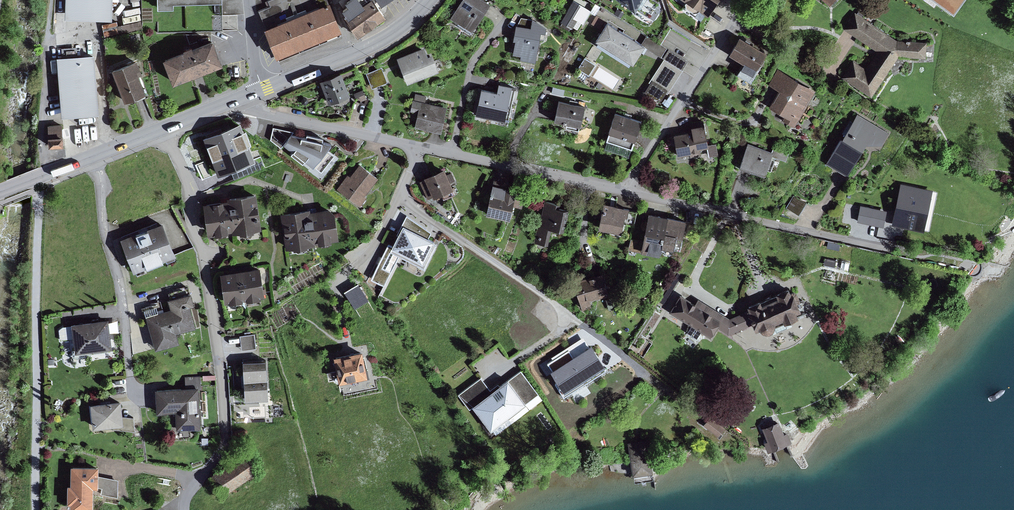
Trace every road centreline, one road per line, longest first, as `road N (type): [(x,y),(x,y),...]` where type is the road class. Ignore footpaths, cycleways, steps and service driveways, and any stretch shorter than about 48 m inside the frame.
road 1 (residential): [(185,509),(228,440),(206,258),(166,128)]
road 2 (residential): [(898,251),(620,191)]
road 3 (residential): [(133,392),(122,285),(92,157)]
road 4 (residential): [(573,321),(400,195)]
road 5 (residential): [(620,191),(731,20)]
road 6 (secondary): [(263,89),(376,44),(432,0)]
road 7 (residential): [(419,147),(252,110),(242,97)]
road 8 (track): [(52,0),(41,177)]
road 9 (residential): [(620,191),(451,155)]
road 10 (residential): [(451,155),(472,65),(508,20)]
road 11 (residential): [(680,400),(573,321)]

